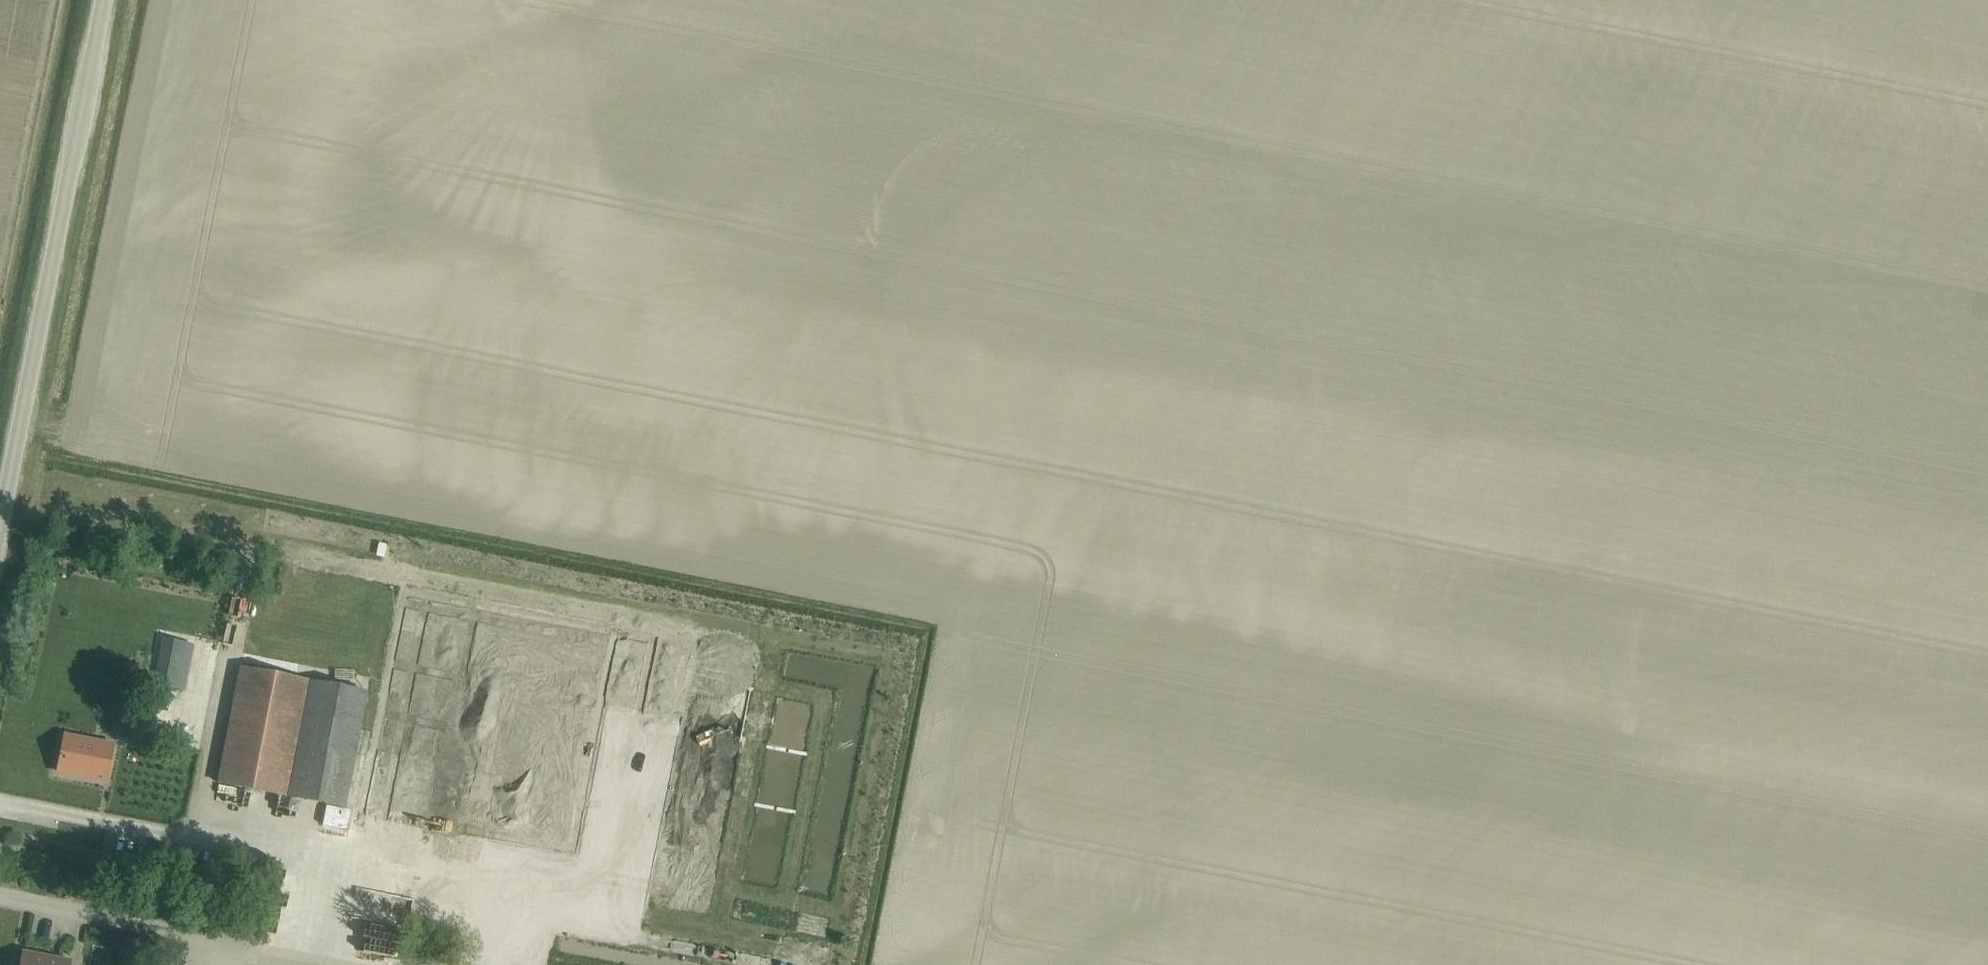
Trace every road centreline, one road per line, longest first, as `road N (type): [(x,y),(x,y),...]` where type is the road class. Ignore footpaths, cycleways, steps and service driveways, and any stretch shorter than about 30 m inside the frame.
road 1 (unclassified): [(0,491),(96,0)]

